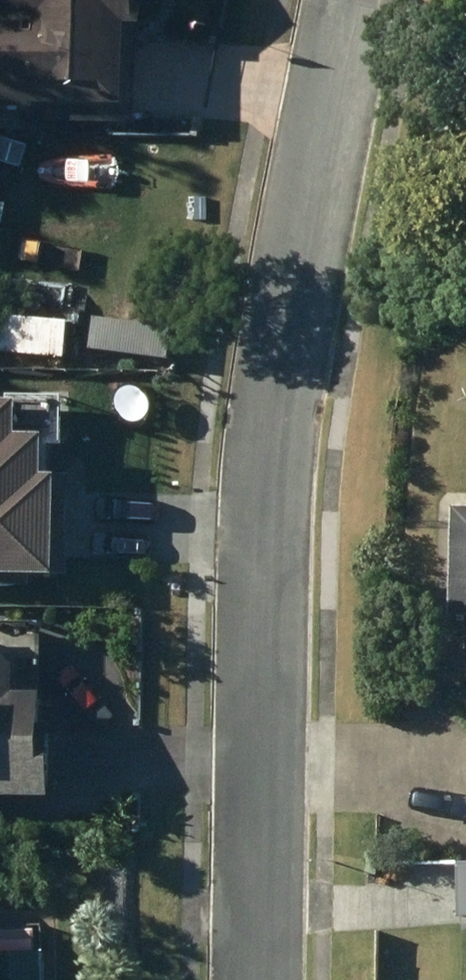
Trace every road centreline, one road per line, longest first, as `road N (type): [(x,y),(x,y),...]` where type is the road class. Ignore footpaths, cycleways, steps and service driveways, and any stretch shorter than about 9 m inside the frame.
road 1 (residential): [(272,979),(305,415),(368,0)]

